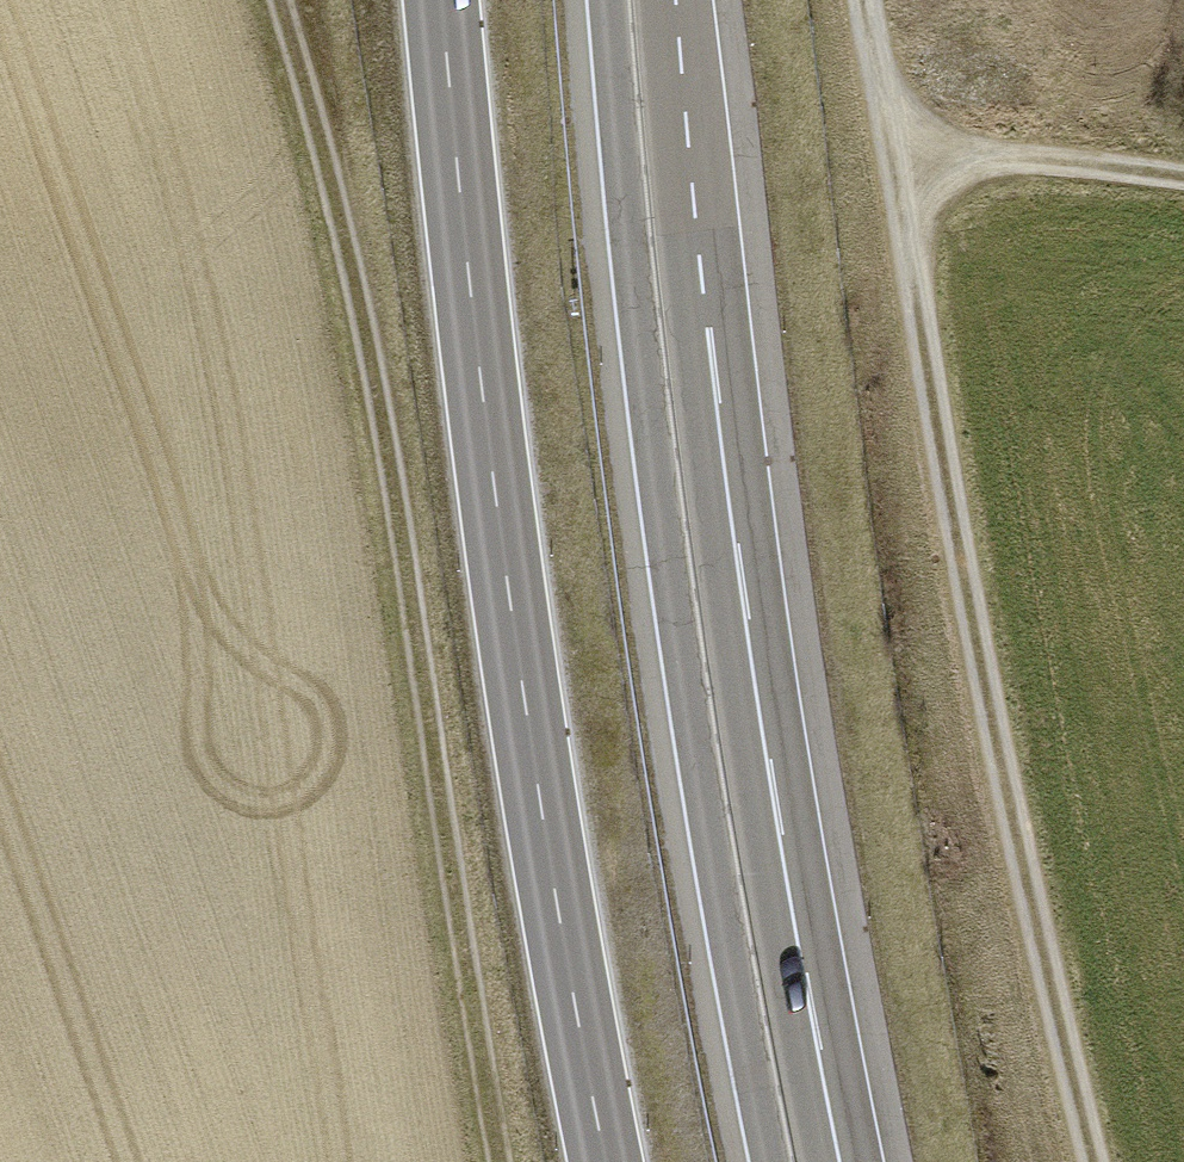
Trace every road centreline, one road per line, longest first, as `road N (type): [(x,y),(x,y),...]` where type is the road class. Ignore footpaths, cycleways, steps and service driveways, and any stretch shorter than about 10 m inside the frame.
road 1 (track): [(1096,1161),(976,641),(860,0)]
road 2 (track): [(271,0),(353,312),(500,1161)]
road 3 (trunk): [(819,1161),(731,665),(655,0)]
road 4 (primary): [(604,1161),(511,628),(440,0)]
road 5 (trunk): [(611,0),(659,477),(772,1161)]
road 6 (track): [(1183,188),(886,150)]

